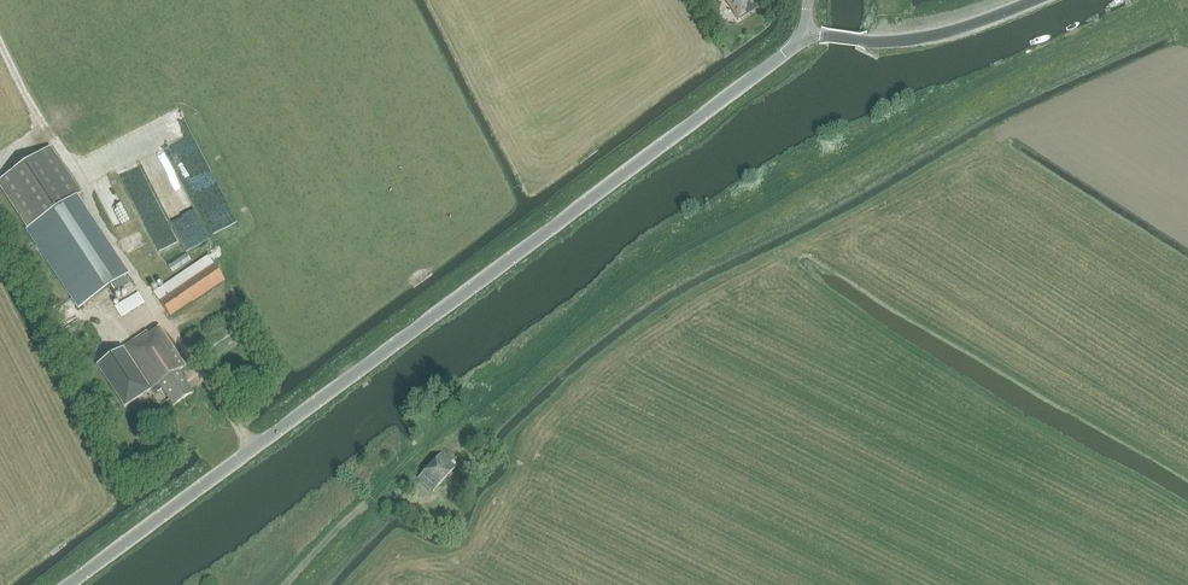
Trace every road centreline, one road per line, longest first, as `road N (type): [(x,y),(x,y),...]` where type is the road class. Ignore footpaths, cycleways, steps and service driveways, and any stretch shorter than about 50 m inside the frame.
road 1 (unclassified): [(69,584),(706,114),(803,33)]
road 2 (track): [(0,41),(161,314)]
road 3 (unclassified): [(803,33),(910,40),(1038,0)]

